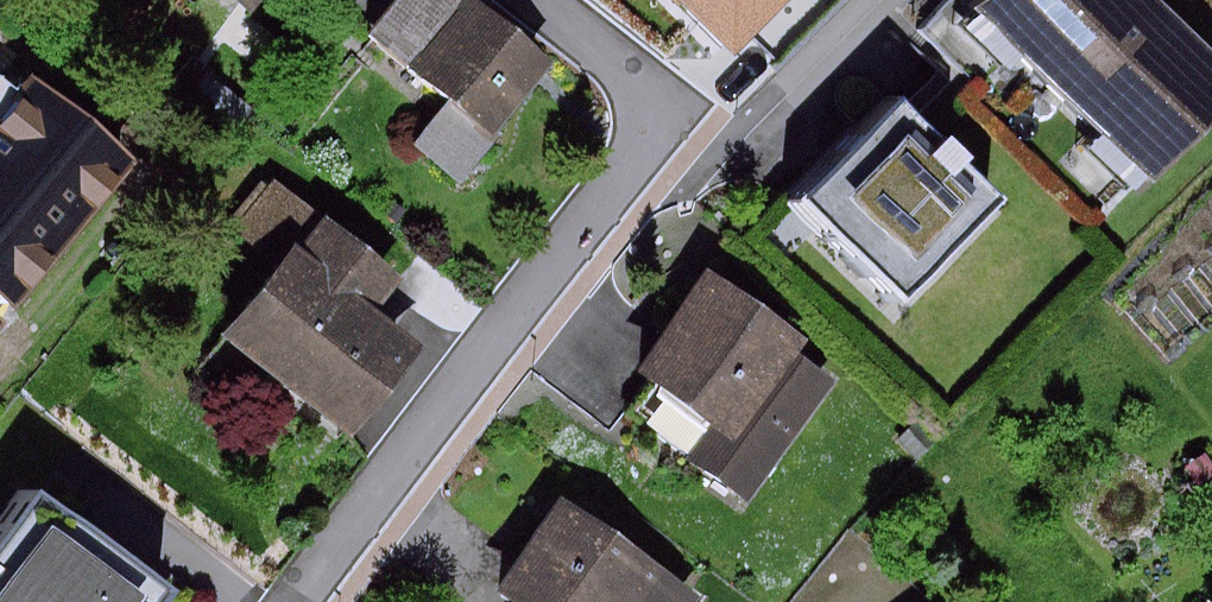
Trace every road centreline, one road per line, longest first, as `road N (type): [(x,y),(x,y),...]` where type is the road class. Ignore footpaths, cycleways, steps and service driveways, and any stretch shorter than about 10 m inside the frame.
road 1 (residential): [(296,601),(671,114)]

